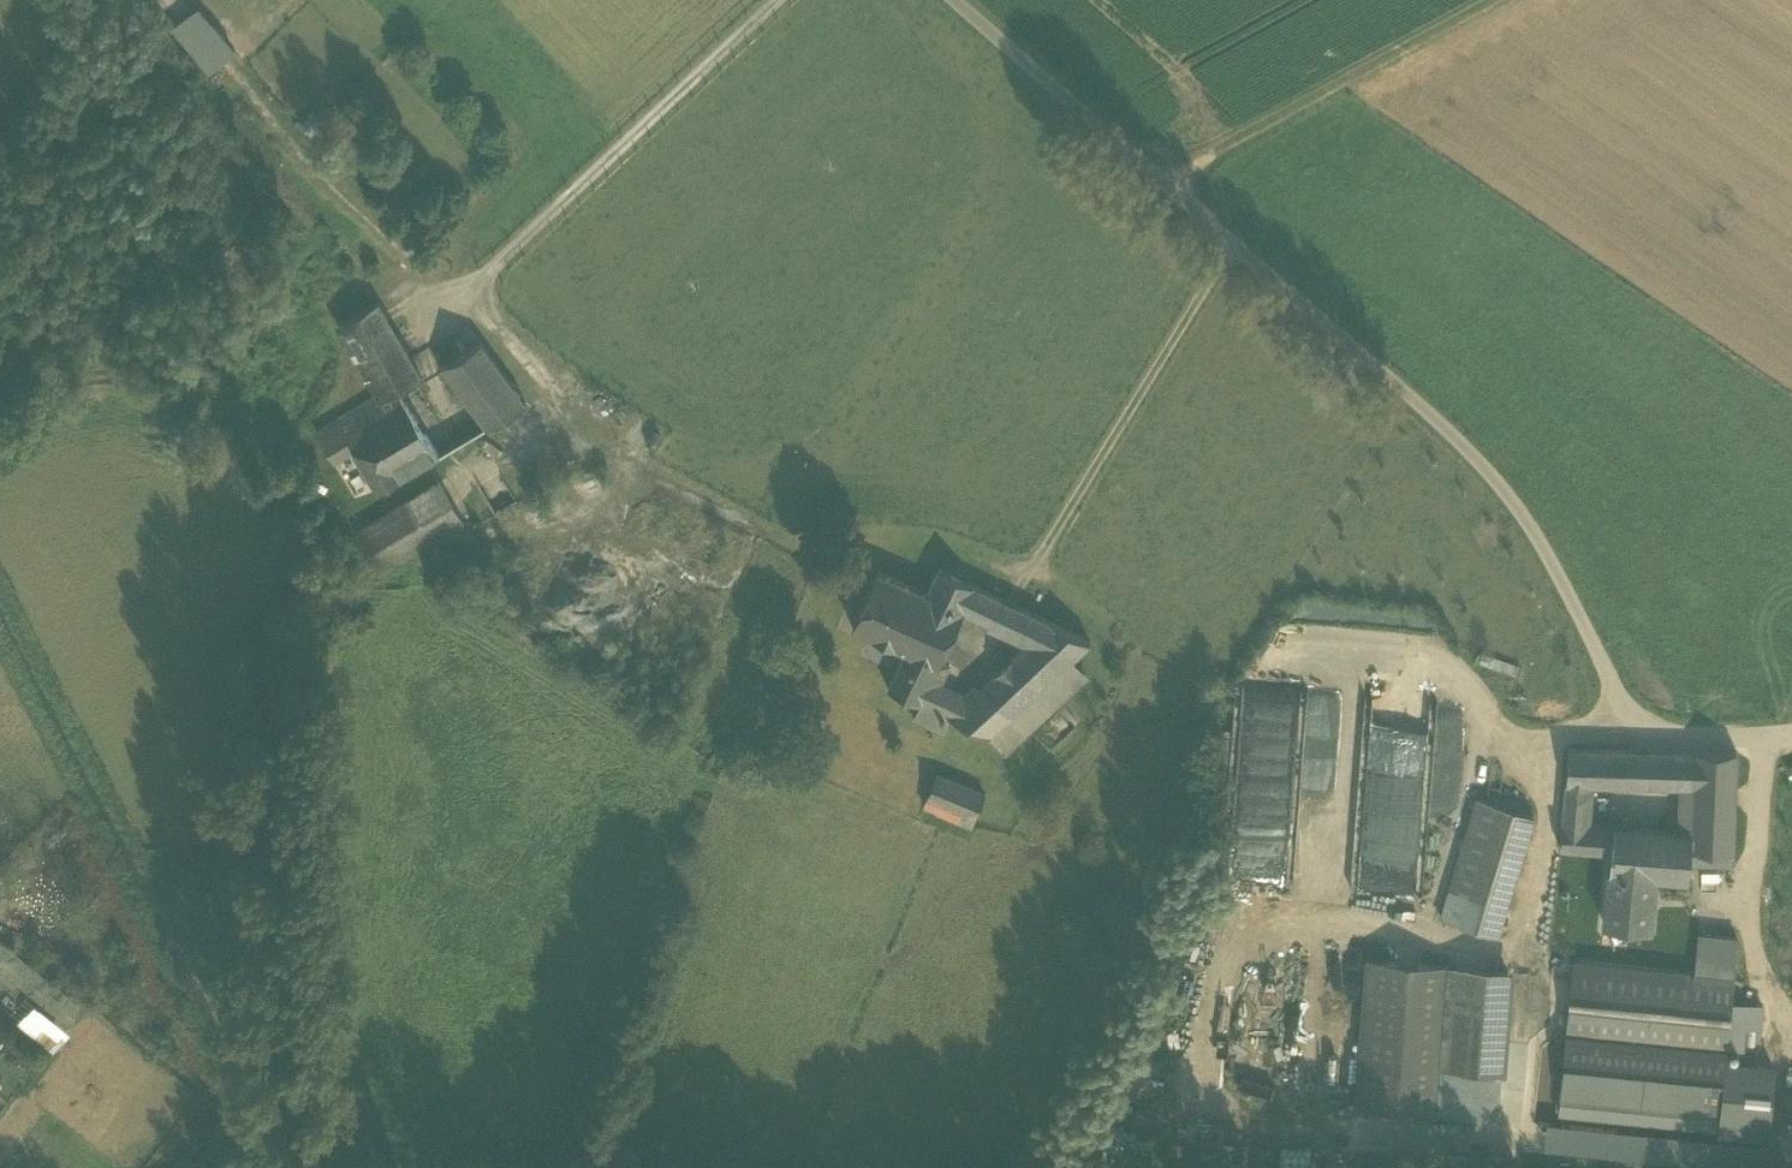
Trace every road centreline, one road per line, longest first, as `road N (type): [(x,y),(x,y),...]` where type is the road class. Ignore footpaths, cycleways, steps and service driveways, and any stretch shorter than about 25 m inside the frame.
road 1 (unclassified): [(1791,730),(1639,730),(1527,521),(1452,430),(957,0)]
road 2 (track): [(1167,181),(1498,0)]

